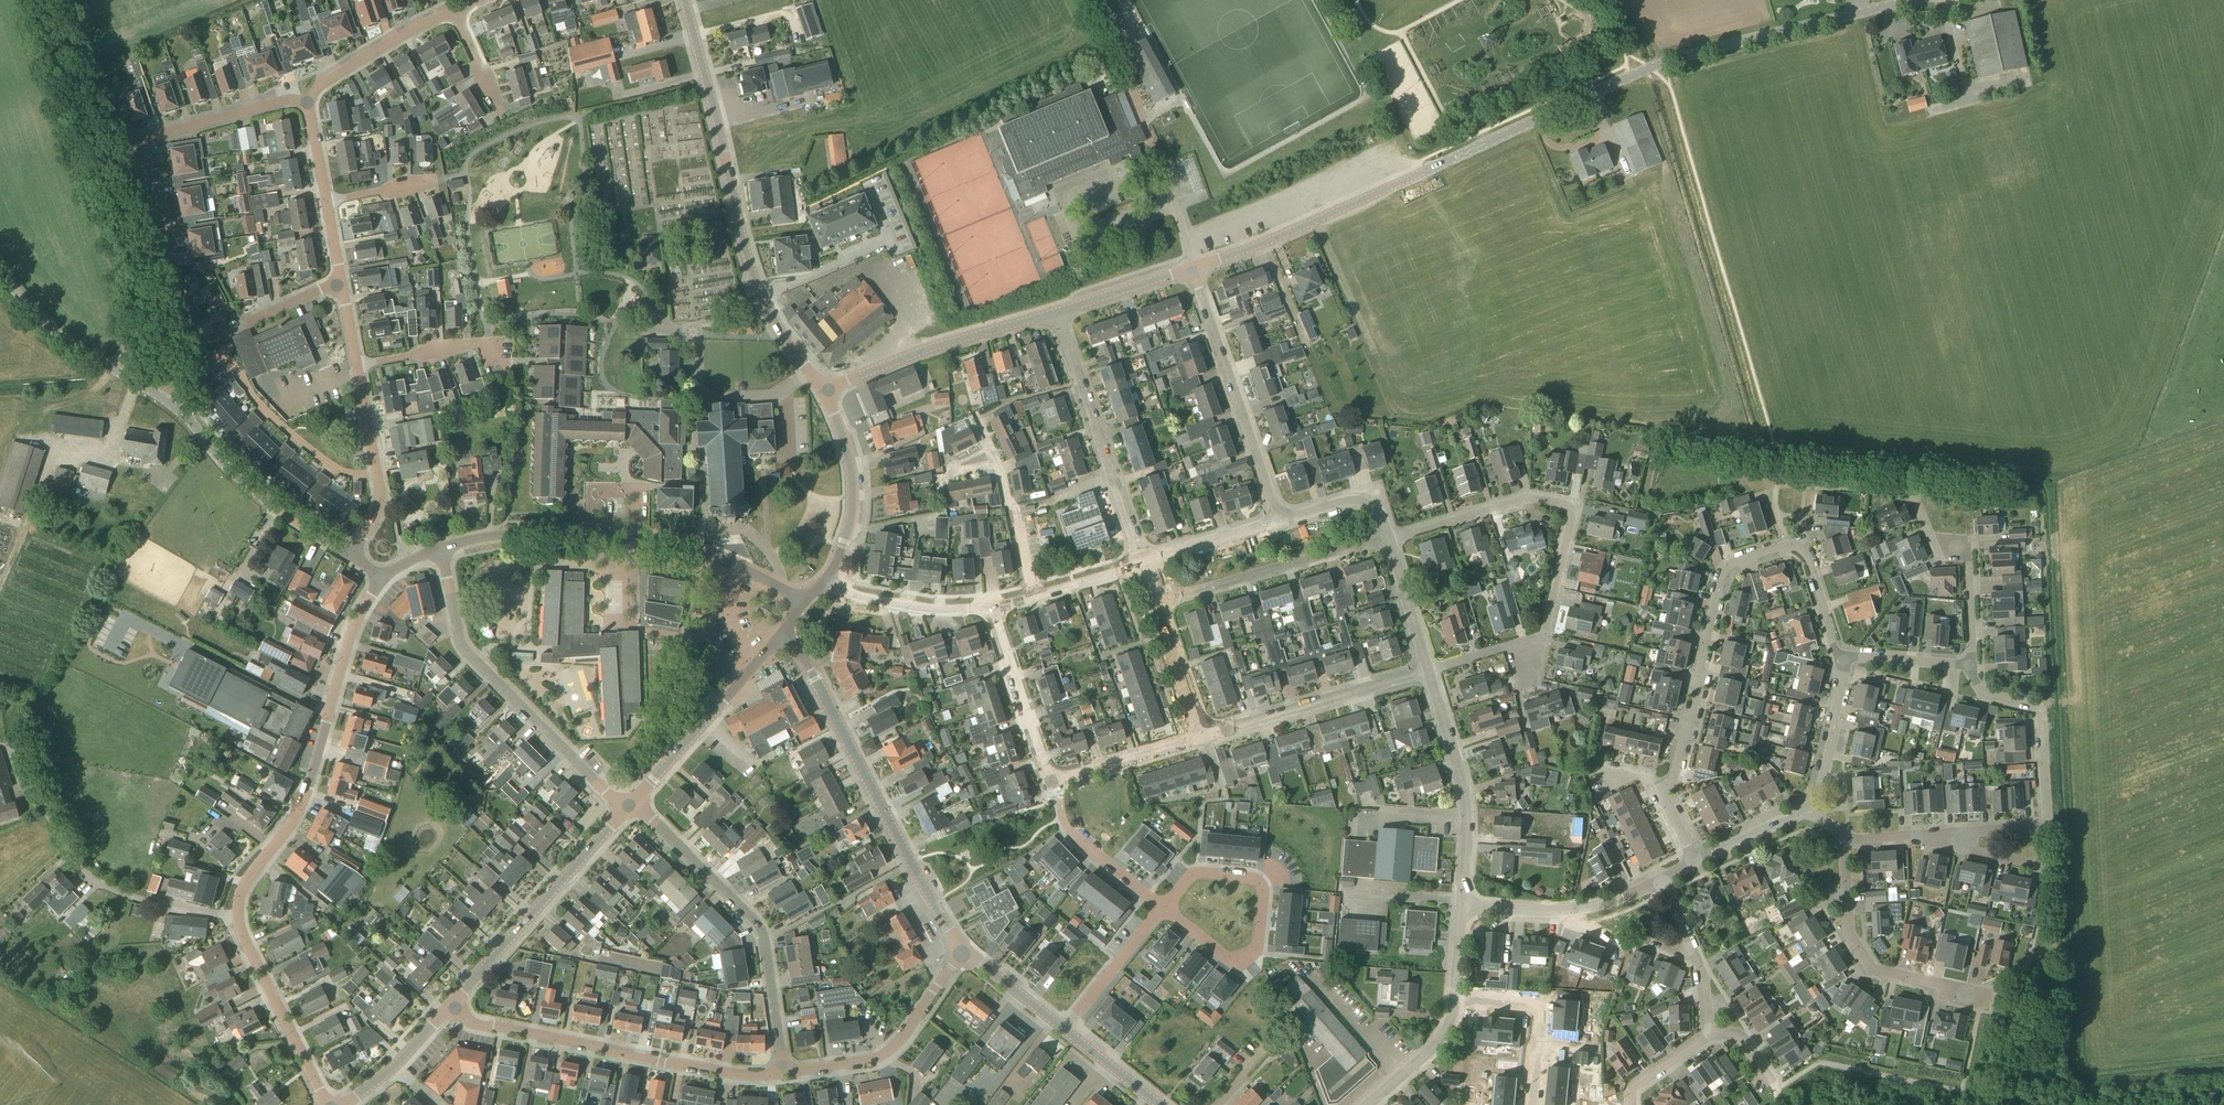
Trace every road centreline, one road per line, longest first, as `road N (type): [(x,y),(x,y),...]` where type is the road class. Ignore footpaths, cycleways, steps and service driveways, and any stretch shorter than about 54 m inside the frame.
road 1 (tertiary): [(1922,0),(1663,63),(1423,173)]
road 2 (residential): [(1389,541),(1531,498),(1572,508),(1545,635),(1428,671)]
road 3 (tertiary): [(824,392),(775,322),(751,267),(685,0)]
road 4 (residential): [(240,917),(244,891),(305,798),(350,640),(381,578)]
road 5 (tertiary): [(963,952),(809,667),(782,635)]
road 6 (residential): [(782,1074),(711,1071),(469,1023),(449,1008)]
road 7 (residential): [(625,810),(473,658),(440,552)]
road 8 (residential): [(782,1074),(759,928),(635,801)]
road 9 (residential): [(351,556),(269,505),(190,421),(109,366)]
road 10 (residential): [(1658,789),(1673,781),(1724,569),(1787,546)]
road 11 (residential): [(1954,834),(2046,827),(2041,717),(1992,699),(1970,666)]
road 12 (residential): [(168,259),(141,141),(308,97)]
road 13 (residential): [(716,557),(649,541),(543,535),(440,552)]
road 14 (residential): [(2001,997),(1876,973),(1851,937),(1846,837)]
road 15 (tertiary): [(449,1008),(625,810)]
road 16 (residential): [(1280,519),(1192,270)]
road 17 (residential): [(1142,560),(1056,314)]
road 18 (tertiary): [(1192,270),(1423,173)]
road 19 (residential): [(240,917),(161,907),(102,884),(72,859),(42,799)]
road 20 (tertiary): [(824,392),(1056,314)]
road 21 (residential): [(644,789),(716,557)]
road 22 (residential): [(1157,605),(1389,541)]
road 23 (residential): [(1462,905),(1465,792),(1428,671)]
road 24 (residential): [(963,952),(892,1053),(782,1074)]
road 25 (residential): [(1203,737),(1428,671)]
road 26 (residential): [(1165,910),(1195,874),(1259,881),(1259,948),(1247,959),(1223,958)]
road 27 (residential): [(1462,905),(1554,913),(1591,908),(1663,878)]
road 28 (tertiary): [(644,789),(782,635)]
road 29 (residential): [(326,1104),(240,917)]
road 30 (residential): [(351,556),(380,498),(356,367)]
road 31 (tertiary): [(828,580),(853,522),(855,498),(824,392)]
road 32 (residential): [(1970,666),(1967,556),(1932,537),(1914,494)]
road 33 (residential): [(990,606),(1045,771),(1059,779)]
road 34 (residential): [(1031,596),(995,462),(953,471)]
road 35 (residential): [(1165,910),(1071,837),(1061,822),(1059,779)]
road 36 (residential): [(1455,994),(1539,1015),(1532,1104)]
road 37 (residential): [(308,97),(455,7)]
road 38 (residential): [(990,606),(883,601),(828,580)]
road 39 (residential): [(1806,811),(1821,782),(1843,673),(1838,653)]
road 40 (residential): [(492,364),(492,345),(473,345),(356,367)]
road 41 (residential): [(1066,1030),(1165,910)]
road 42 (residential): [(1059,779),(1203,737)]
road 43 (residential): [(1367,1104),(1446,1034),(1455,994)]
road 44 (unclassified): [(109,366),(58,333),(0,272)]
road 45 (residential): [(1280,519),(1142,560)]
road 46 (tertiary): [(1056,314),(1192,270)]
road 47 (residential): [(1203,737),(1157,605)]
road 48 (tertiary): [(348,1104),(449,1008)]
road 49 (residential): [(1389,541),(1366,499),(1280,519)]
road 50 (residential): [(1428,671),(1389,541)]
road 51 (residential): [(1838,653),(1970,666)]
road 52 (tertiary): [(1066,1030),(963,952)]
road 53 (residential): [(1838,653),(1806,553),(1787,546)]
road 54 (tertiary): [(1164,1104),(1066,1030)]
road 55 (residential): [(1695,862),(1806,811)]
road 56 (residential): [(501,118),(455,7)]

